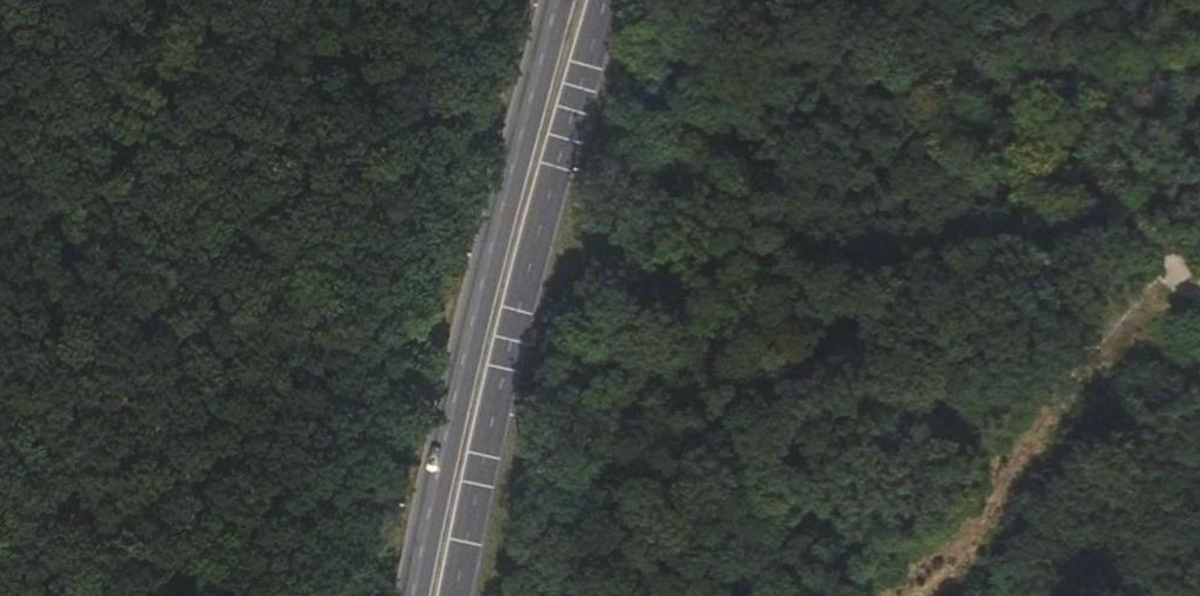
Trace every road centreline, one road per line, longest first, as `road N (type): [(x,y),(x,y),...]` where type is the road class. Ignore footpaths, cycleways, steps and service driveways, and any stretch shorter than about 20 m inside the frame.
road 1 (primary): [(456,595),(498,394),(607,0)]
road 2 (primary): [(557,0),(434,477),(413,595)]
road 3 (track): [(1199,296),(907,0)]

